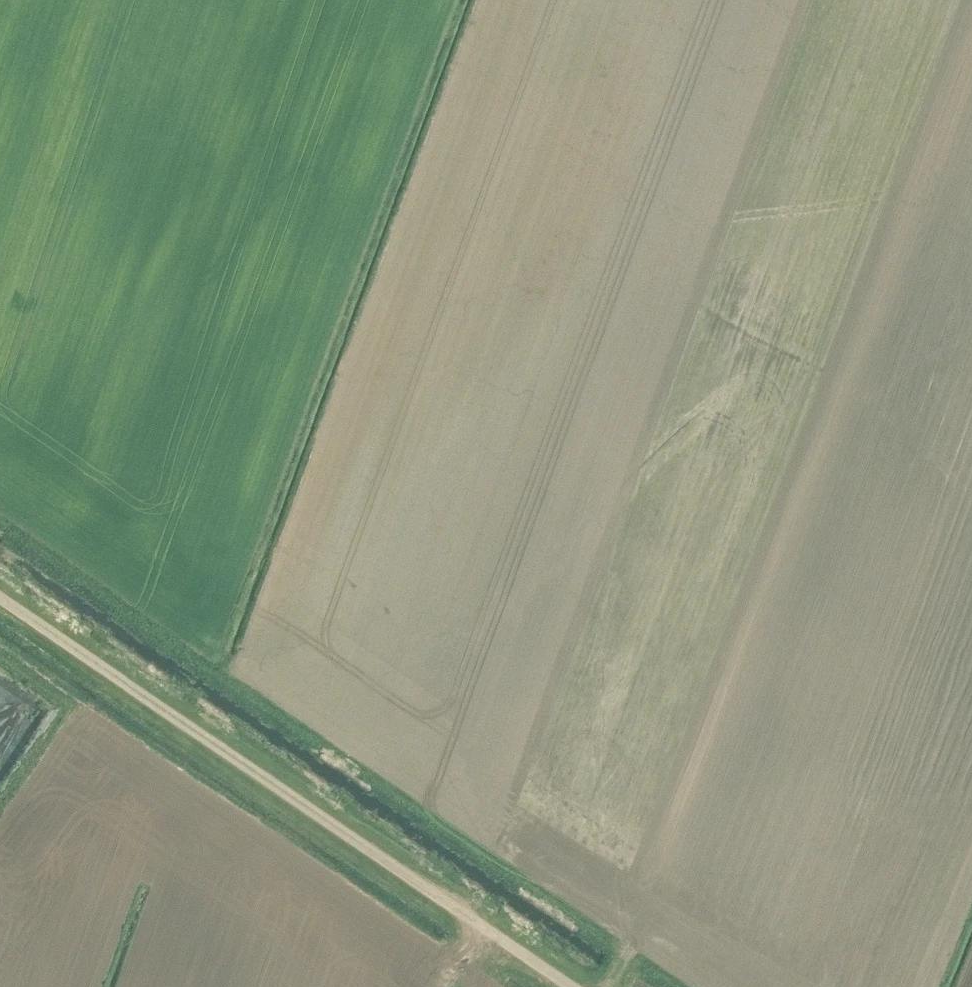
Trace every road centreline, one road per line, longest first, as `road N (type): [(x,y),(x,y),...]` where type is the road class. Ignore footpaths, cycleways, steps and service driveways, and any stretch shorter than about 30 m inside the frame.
road 1 (unclassified): [(573,986),(0,597)]

